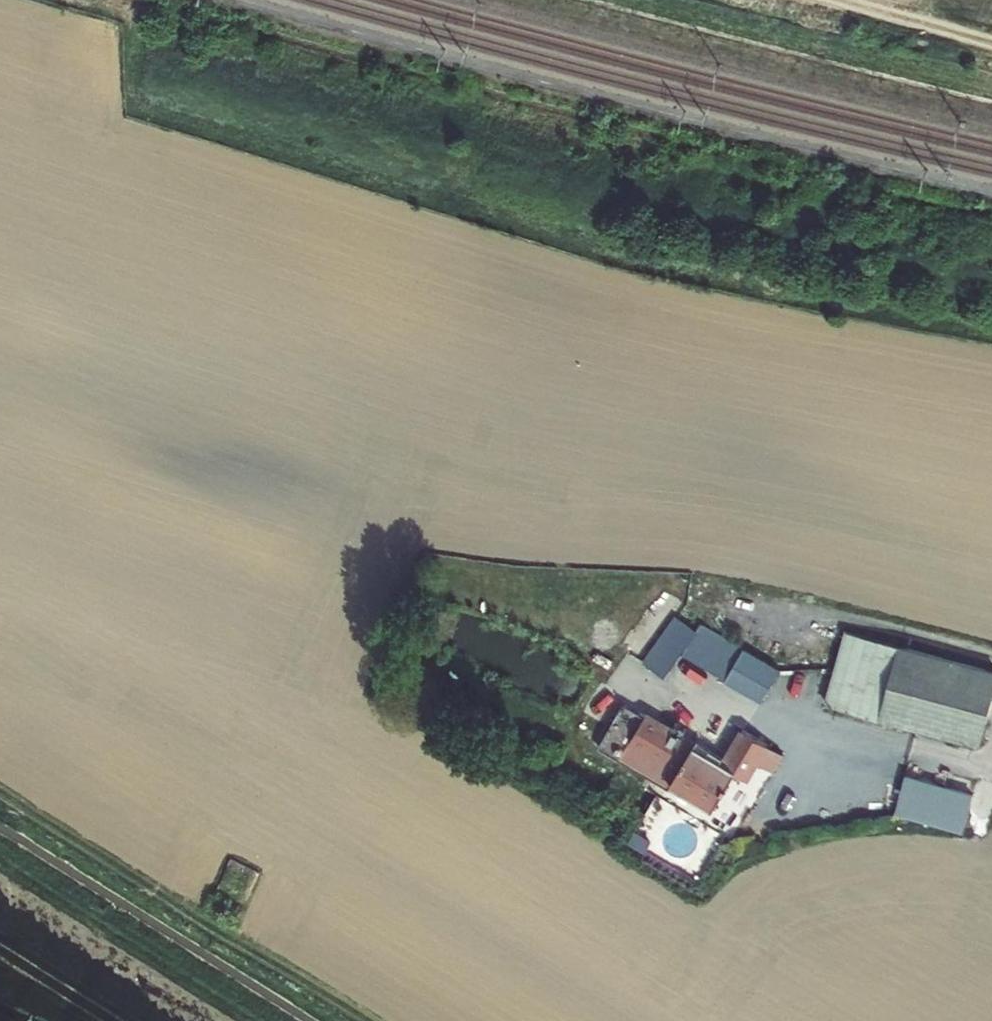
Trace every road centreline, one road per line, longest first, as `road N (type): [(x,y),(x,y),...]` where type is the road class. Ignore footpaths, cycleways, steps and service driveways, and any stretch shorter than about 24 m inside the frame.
road 1 (track): [(991,50),(819,0)]

